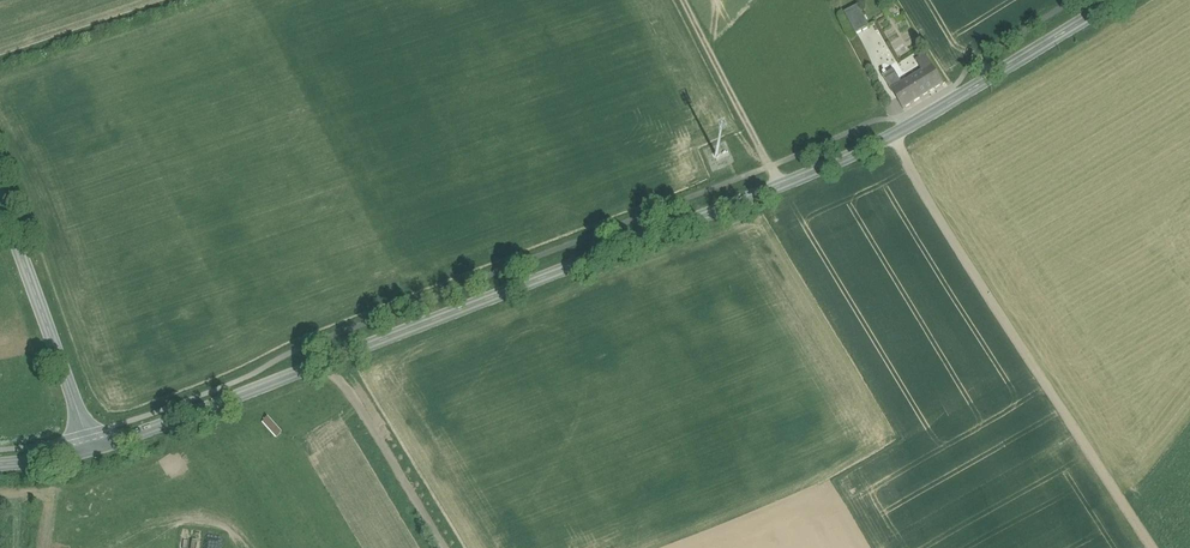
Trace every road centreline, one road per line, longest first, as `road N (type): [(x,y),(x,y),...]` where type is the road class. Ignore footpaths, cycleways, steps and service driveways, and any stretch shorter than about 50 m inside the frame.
road 1 (secondary): [(1118,0),(857,154),(96,448)]
road 2 (track): [(1155,547),(956,247),(896,135)]
road 3 (secondary): [(96,448),(0,190)]
road 4 (track): [(684,0),(780,187)]

